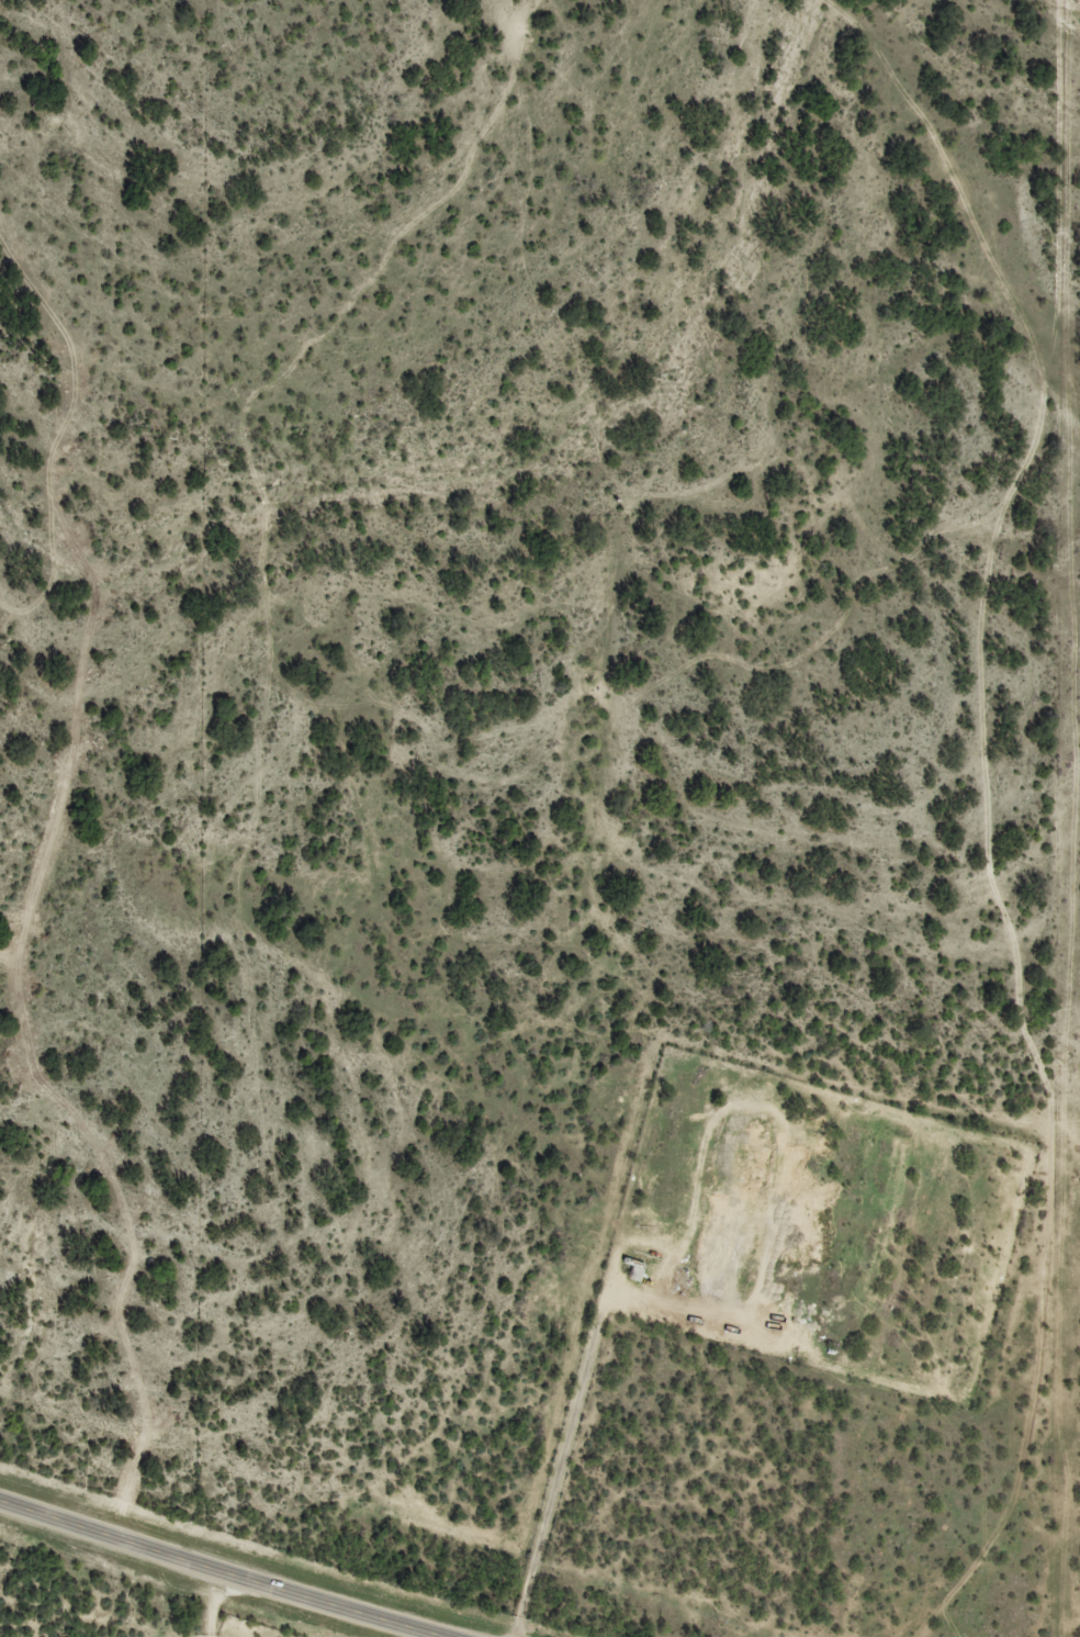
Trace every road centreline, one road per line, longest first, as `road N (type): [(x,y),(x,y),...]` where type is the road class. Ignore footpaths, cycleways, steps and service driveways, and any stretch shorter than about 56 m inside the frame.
road 1 (primary): [(448,1636),(0,1504)]

